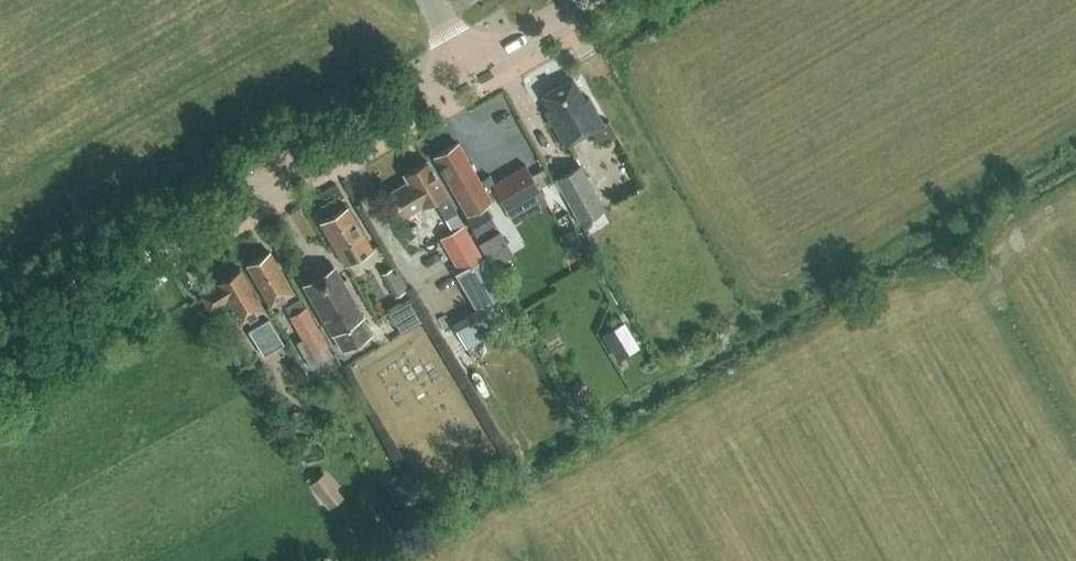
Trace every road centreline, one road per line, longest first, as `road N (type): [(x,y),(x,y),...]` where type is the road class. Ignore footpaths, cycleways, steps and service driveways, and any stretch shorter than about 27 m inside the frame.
road 1 (secondary): [(0,327),(466,64)]
road 2 (secondary): [(466,64),(579,0)]

